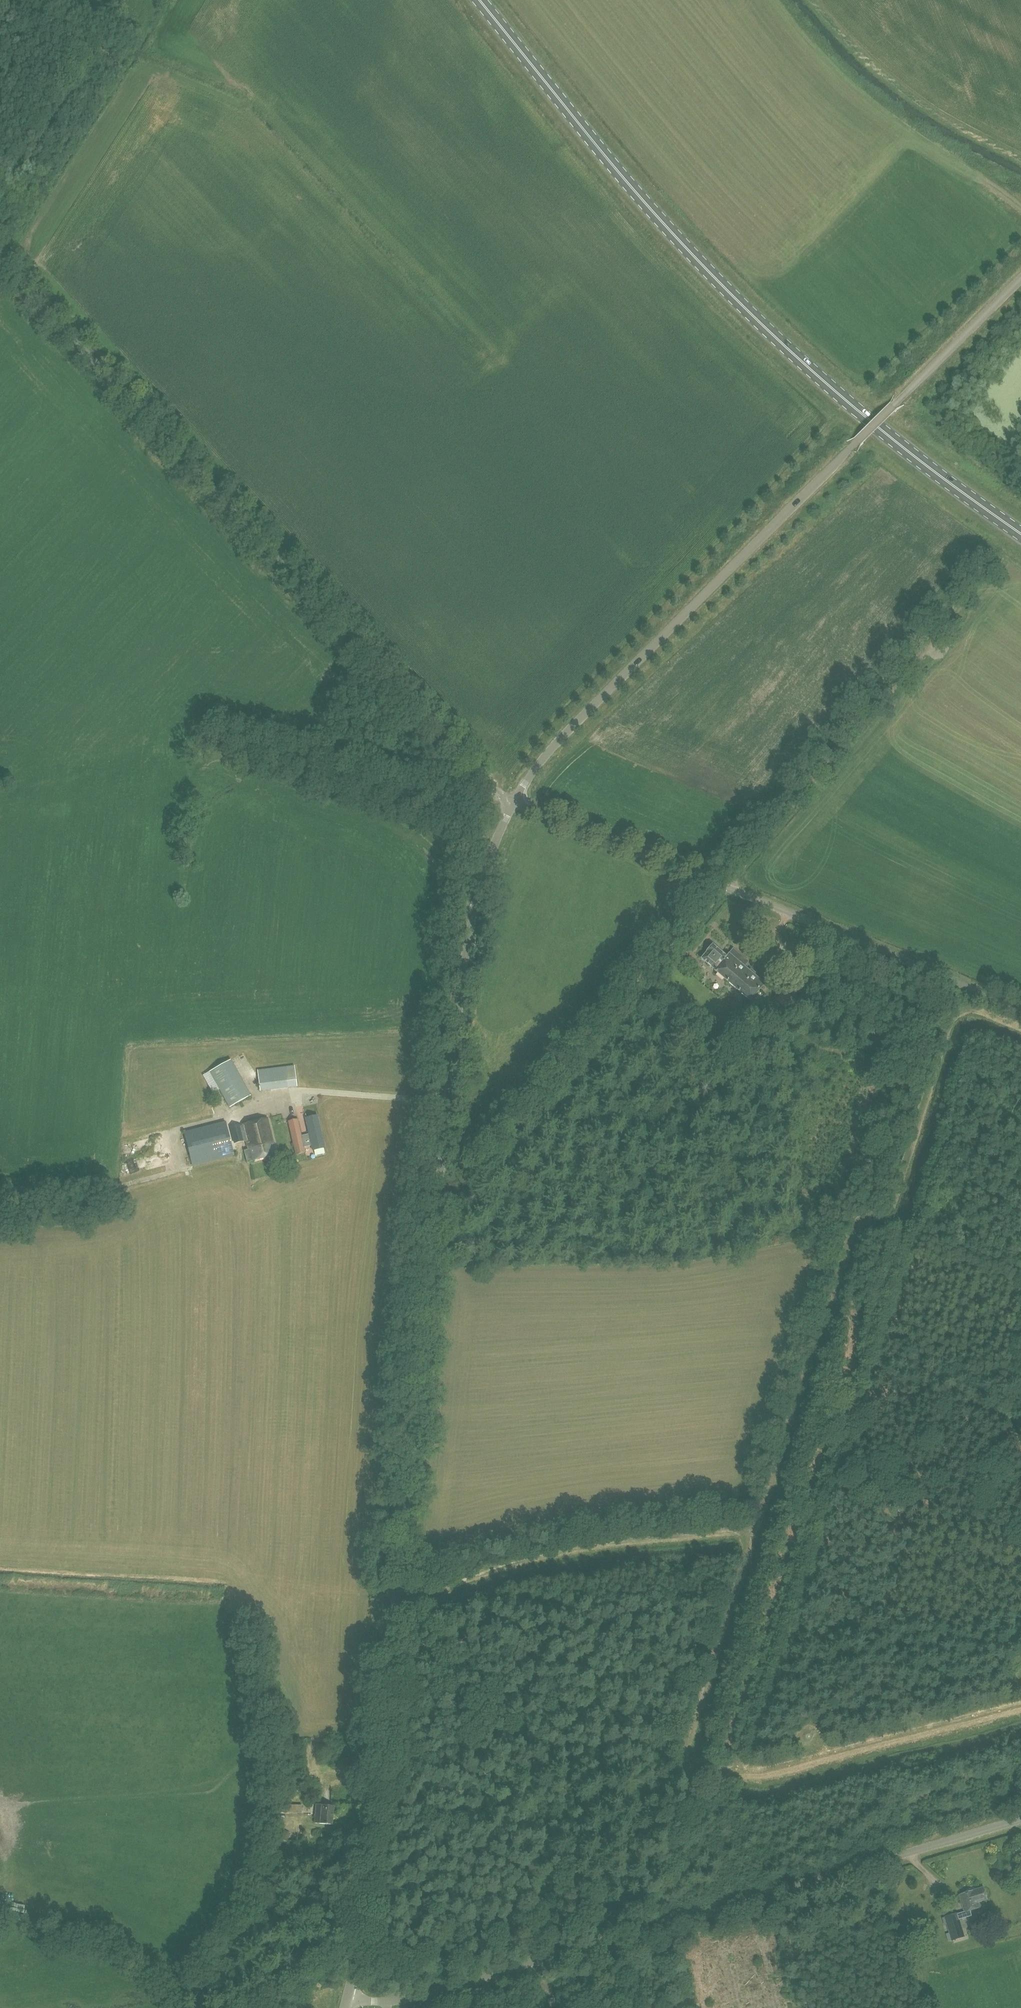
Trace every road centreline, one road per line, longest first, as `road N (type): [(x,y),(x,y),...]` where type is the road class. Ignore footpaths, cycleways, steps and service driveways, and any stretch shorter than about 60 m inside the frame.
road 1 (unclassified): [(349,1997),(465,963),(489,858),(514,801)]
road 2 (primary): [(482,0),(668,230),(747,311),(833,390),(1020,530)]
road 3 (unclassified): [(514,801),(496,793),(0,265)]
road 4 (unclassified): [(514,801),(561,738),(1020,278)]
road 5 (unclassified): [(349,1997),(403,1999),(1020,1819)]
road 6 (unclassified): [(1020,1006),(514,801)]
road 7 (track): [(177,1171),(0,1198)]

